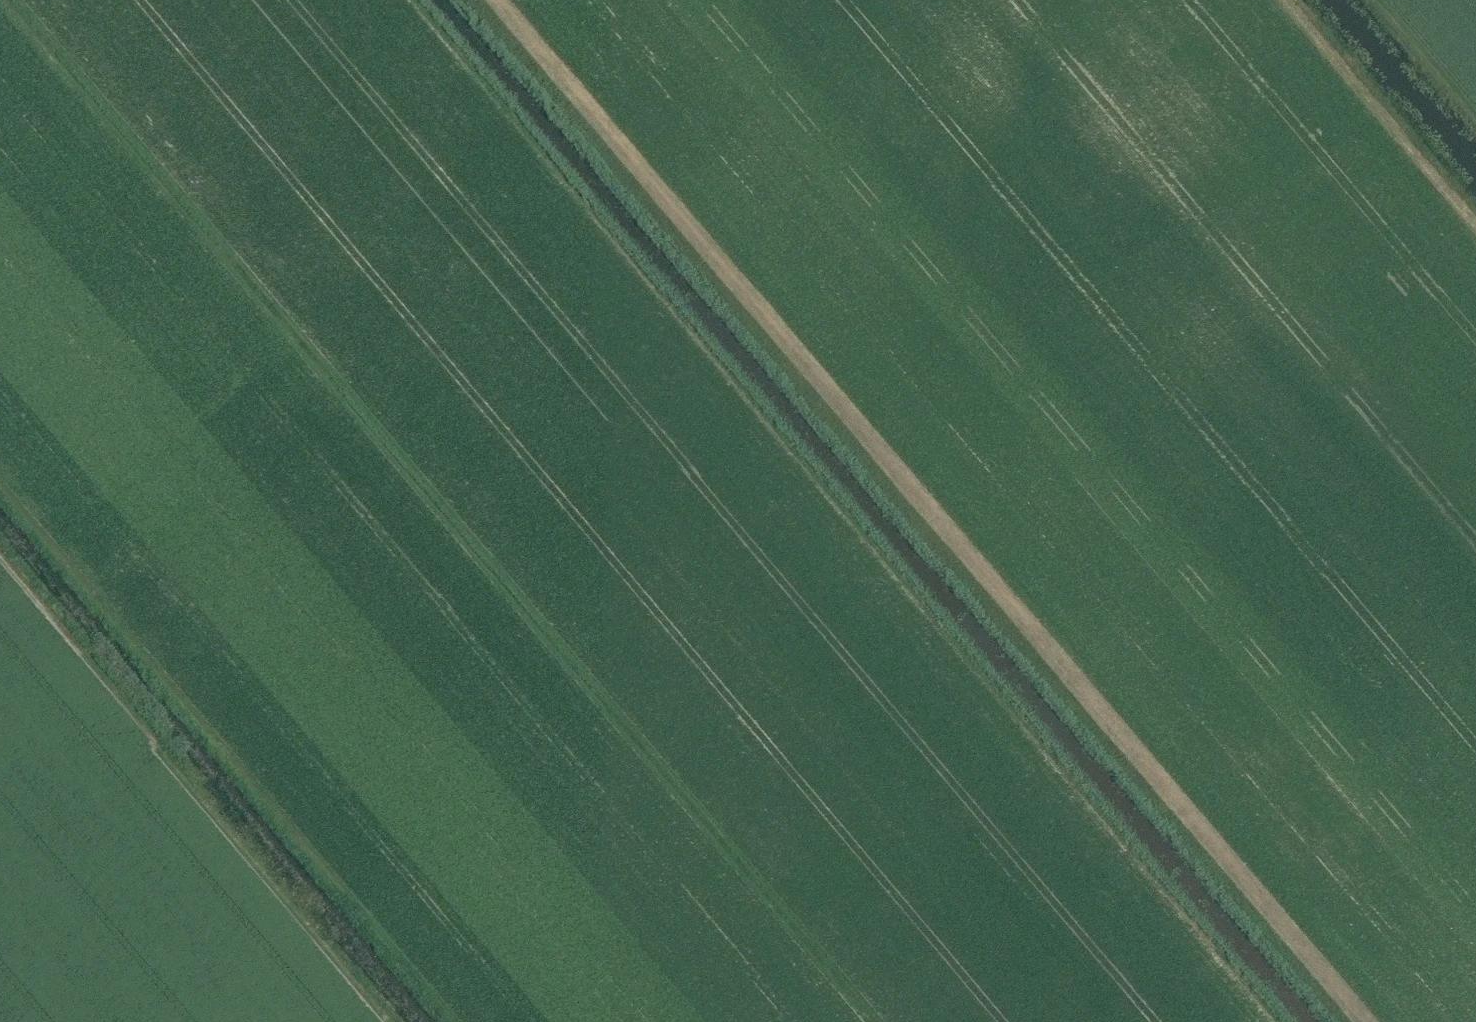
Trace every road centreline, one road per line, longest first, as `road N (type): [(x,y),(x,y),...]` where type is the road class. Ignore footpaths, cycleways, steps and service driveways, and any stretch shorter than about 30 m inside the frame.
road 1 (track): [(1294,0),(1475,213)]

